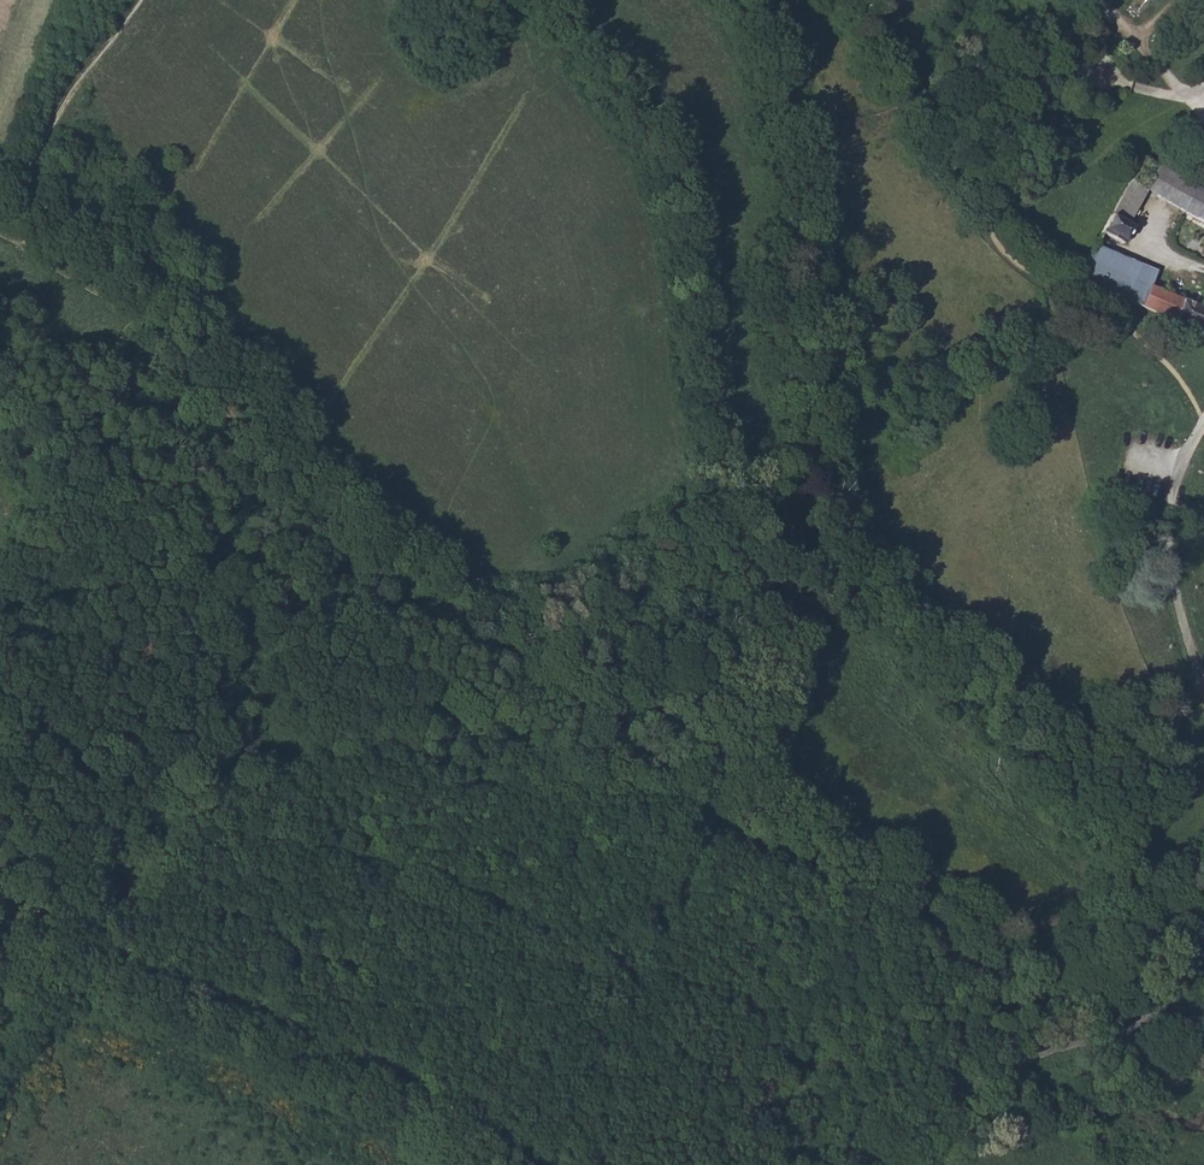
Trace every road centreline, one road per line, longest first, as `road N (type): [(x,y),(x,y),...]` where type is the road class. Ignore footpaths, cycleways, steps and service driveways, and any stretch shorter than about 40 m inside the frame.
road 1 (unclassified): [(1203,1006),(991,1077),(939,1109),(881,1164)]

